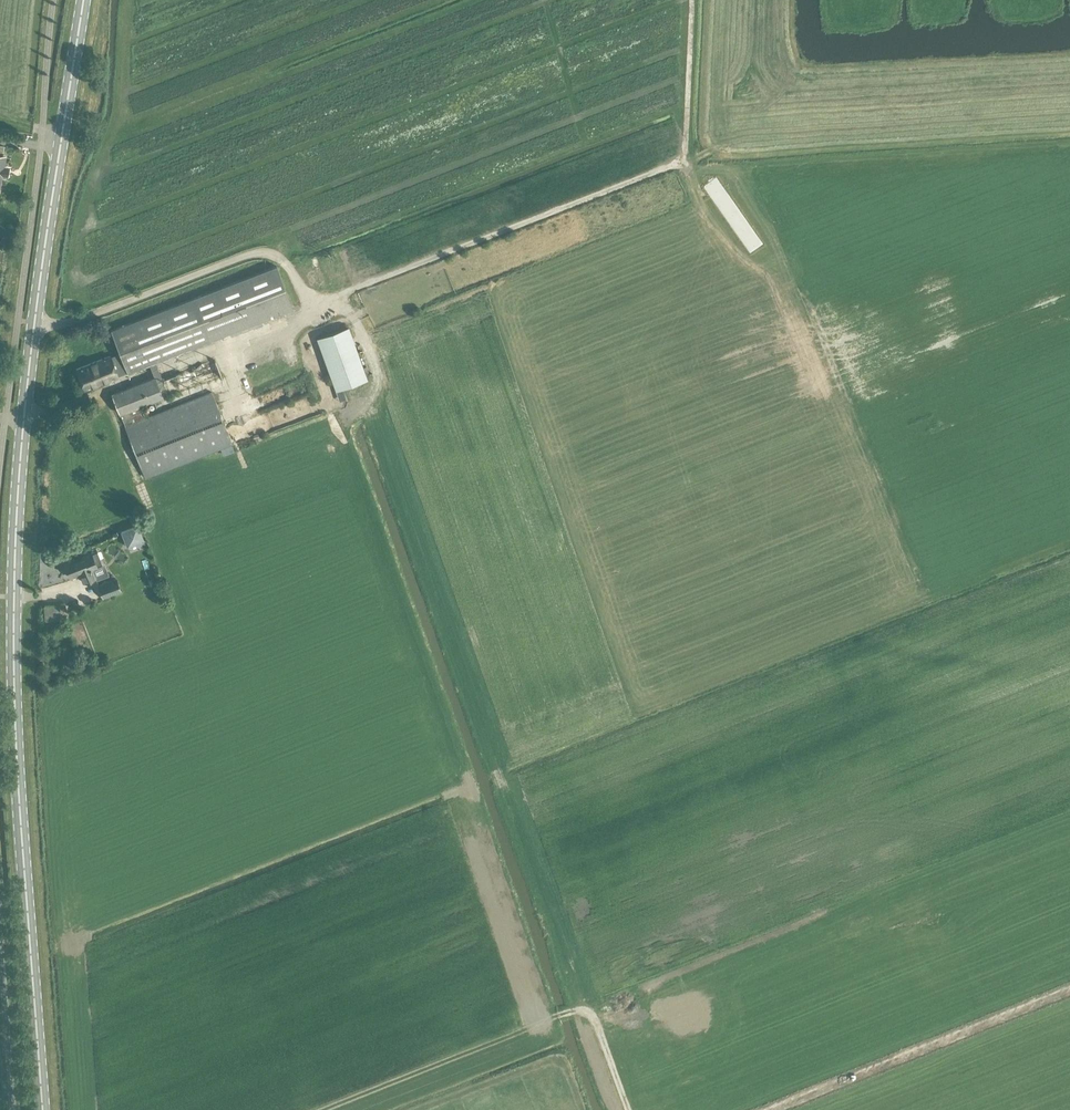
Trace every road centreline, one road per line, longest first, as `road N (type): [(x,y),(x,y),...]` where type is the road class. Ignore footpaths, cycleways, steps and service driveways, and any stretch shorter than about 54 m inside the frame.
road 1 (primary): [(44,1109),(18,789),(18,508),(47,239),(85,0)]
road 2 (track): [(299,316),(683,162)]
road 3 (track): [(776,1109),(1069,990)]
road 4 (track): [(683,162),(744,134),(875,126)]
road 5 (track): [(683,162),(692,0)]
road 6 (track): [(629,1109),(587,1007),(555,1016)]

